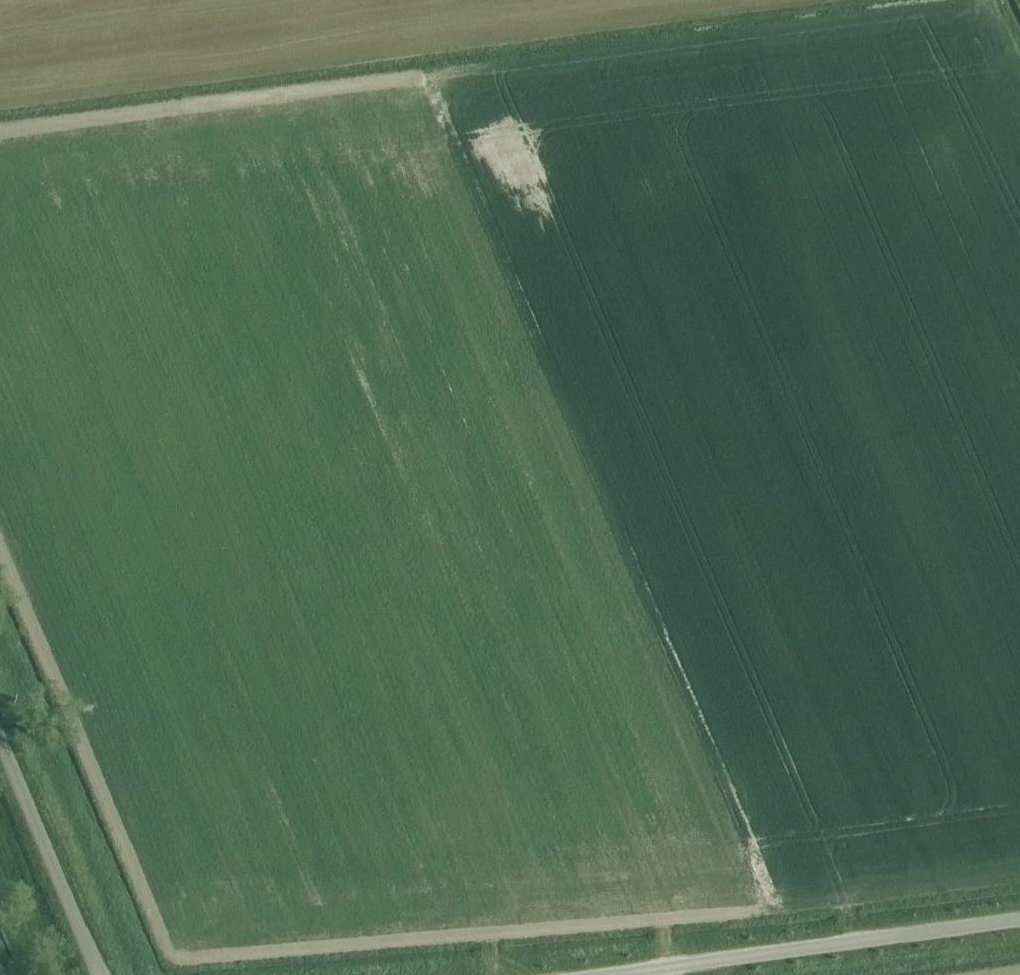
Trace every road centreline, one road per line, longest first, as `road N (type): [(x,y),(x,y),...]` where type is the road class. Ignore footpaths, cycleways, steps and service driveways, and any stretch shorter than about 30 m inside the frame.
road 1 (unclassified): [(610,974),(1019,922)]
road 2 (unclassified): [(0,718),(104,974)]

